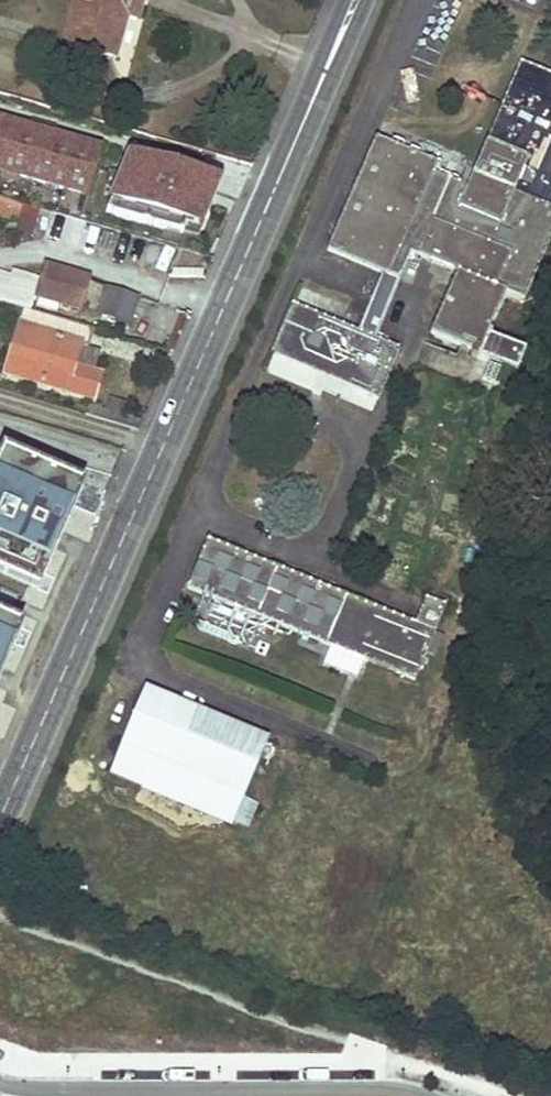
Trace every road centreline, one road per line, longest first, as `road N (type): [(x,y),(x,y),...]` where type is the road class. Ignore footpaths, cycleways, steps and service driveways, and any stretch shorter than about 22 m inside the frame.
road 1 (tertiary): [(0,818),(356,0)]
road 2 (residential): [(423,1095),(281,1087),(236,1095)]

